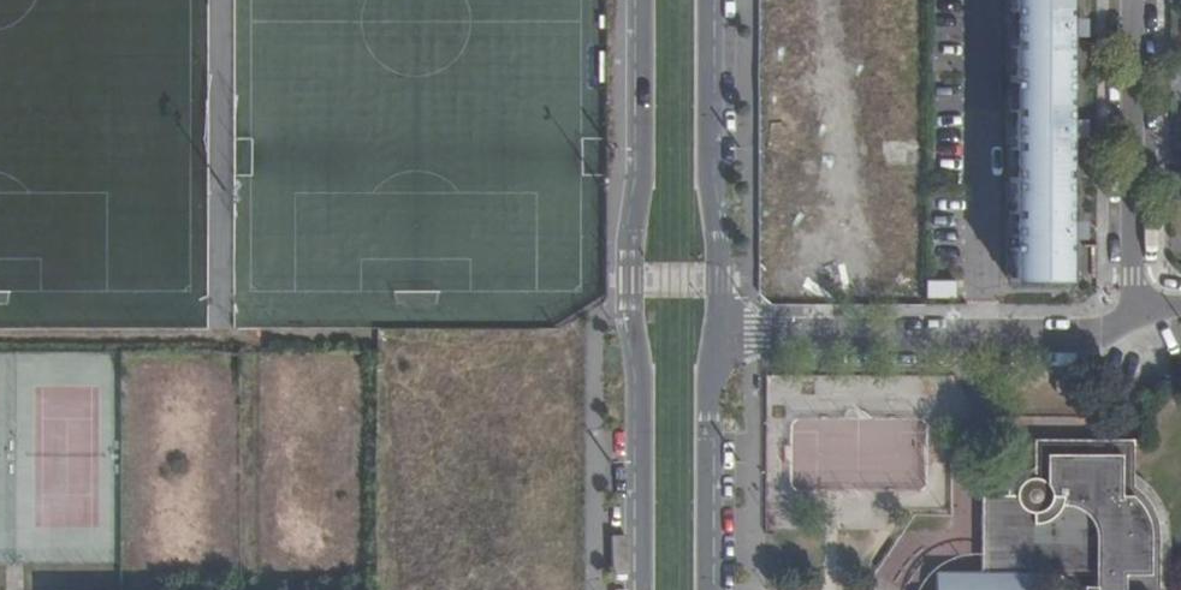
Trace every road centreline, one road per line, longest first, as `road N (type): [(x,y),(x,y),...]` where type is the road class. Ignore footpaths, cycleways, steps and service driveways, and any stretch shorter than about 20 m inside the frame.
road 1 (residential): [(642,0),(641,169),(629,278),(642,372),(642,589)]
road 2 (residential): [(719,330),(1099,325),(1133,295)]
road 3 (residential): [(719,330),(708,0)]
road 4 (residential): [(1135,0),(1133,295)]
road 5 (residential): [(706,589),(706,389),(719,330)]

